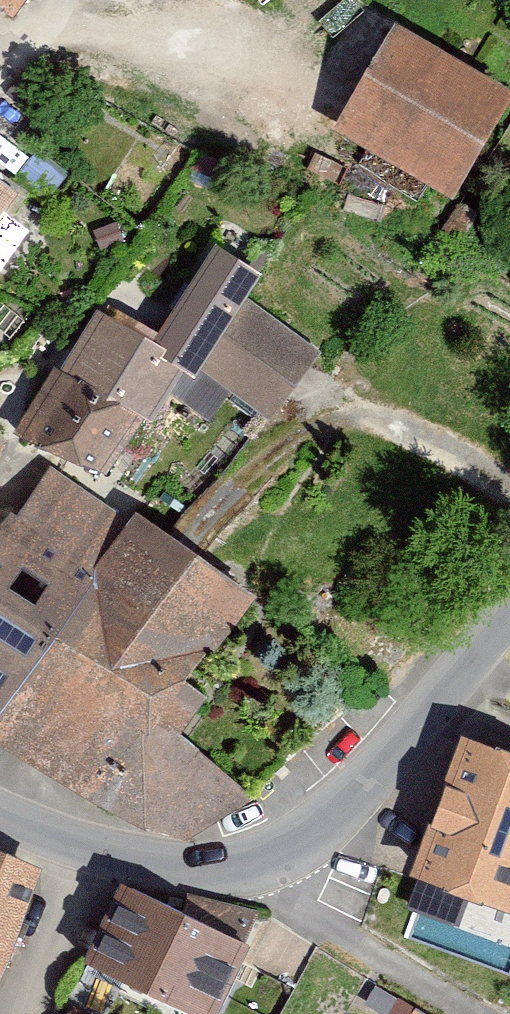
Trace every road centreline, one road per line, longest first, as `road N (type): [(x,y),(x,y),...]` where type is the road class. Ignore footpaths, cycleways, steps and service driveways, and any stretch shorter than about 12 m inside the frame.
road 1 (unclassified): [(84,844),(184,869),(219,870),(276,856),(358,791),(509,615)]
road 2 (track): [(249,866),(471,1013)]
road 3 (residential): [(84,844),(19,1013)]

